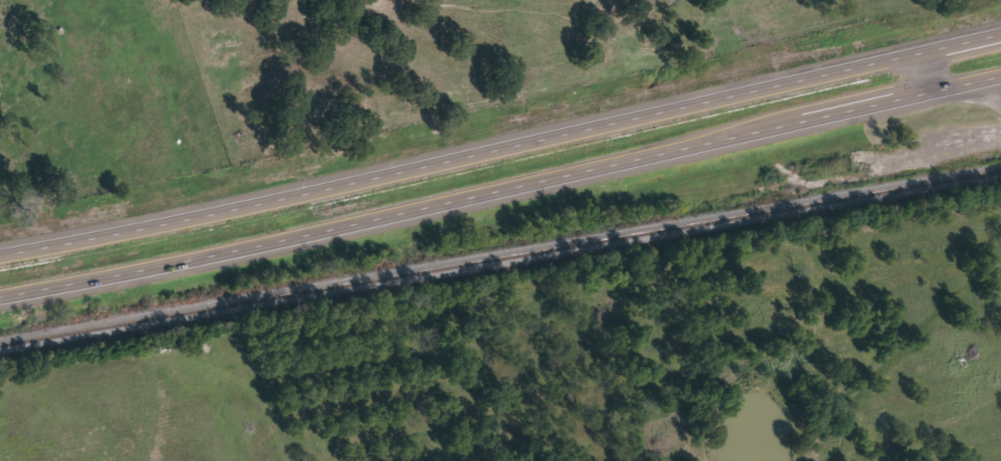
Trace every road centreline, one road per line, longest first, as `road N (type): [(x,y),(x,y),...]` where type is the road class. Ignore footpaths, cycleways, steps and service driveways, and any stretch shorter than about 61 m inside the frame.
road 1 (trunk): [(0,298),(1000,76)]
road 2 (trunk): [(1000,35),(0,249)]
road 3 (residential): [(211,208),(209,152),(82,0)]

